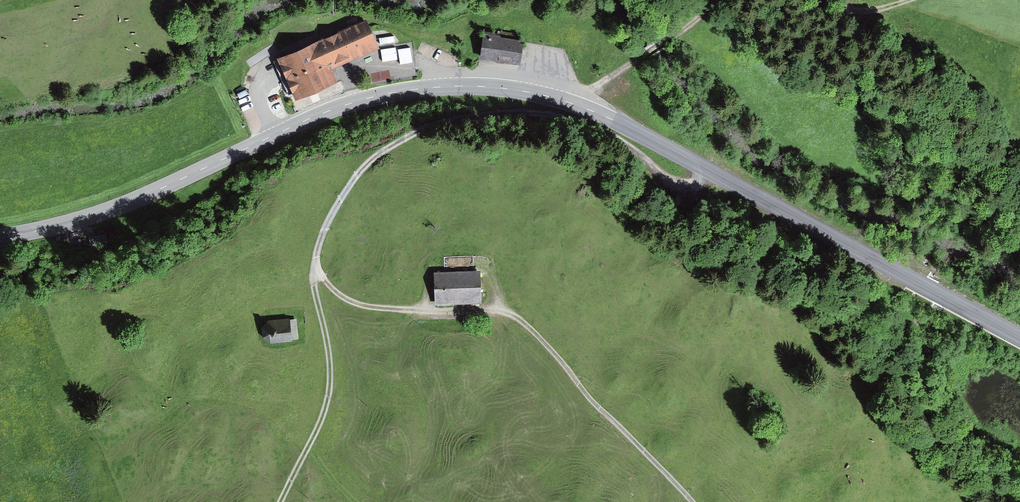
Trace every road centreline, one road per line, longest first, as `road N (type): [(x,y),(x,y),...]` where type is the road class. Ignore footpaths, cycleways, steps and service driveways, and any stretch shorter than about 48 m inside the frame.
road 1 (secondary): [(0,238),(121,206),(346,105),(417,89),(490,87),(548,96),(613,120),(1019,337)]
road 2 (track): [(592,111),(456,118),(418,131),(362,168),(315,255),(328,387),(323,417),(283,501)]
road 3 (track): [(314,269),(360,306),(492,311),(522,322),(693,501)]
road 4 (track): [(711,0),(672,38),(591,88),(563,87),(558,99)]
road 5 (track): [(705,169),(697,183),(667,177),(608,131)]

